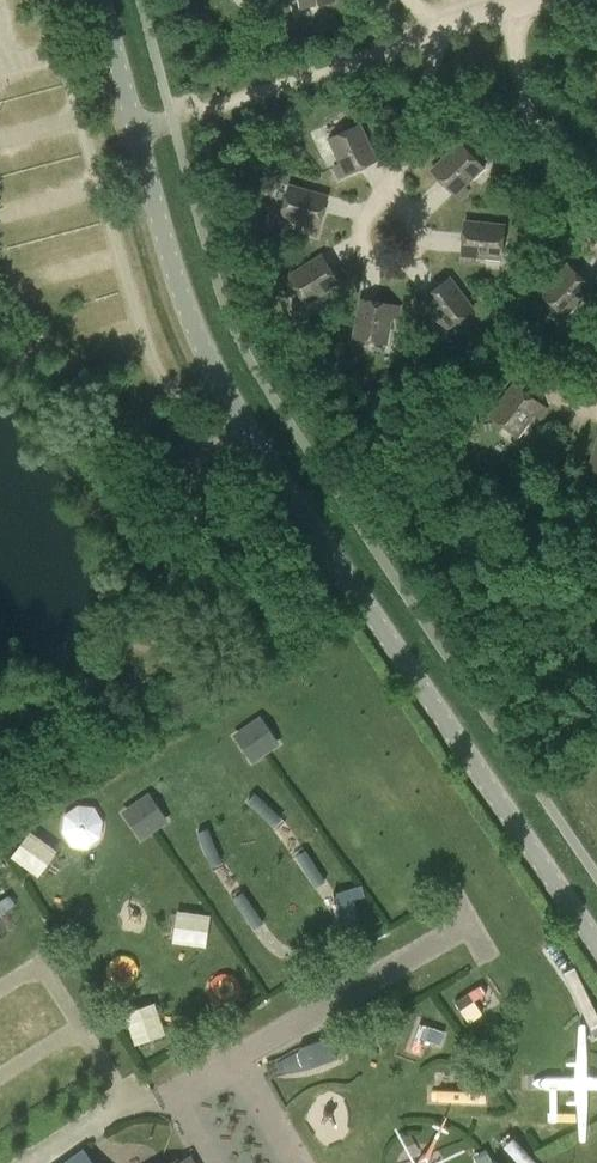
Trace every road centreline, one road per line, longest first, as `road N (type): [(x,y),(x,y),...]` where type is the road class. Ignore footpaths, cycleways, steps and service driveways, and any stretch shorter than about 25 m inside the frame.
road 1 (unclassified): [(596,946),(259,447),(213,367),(158,216),(101,0)]

